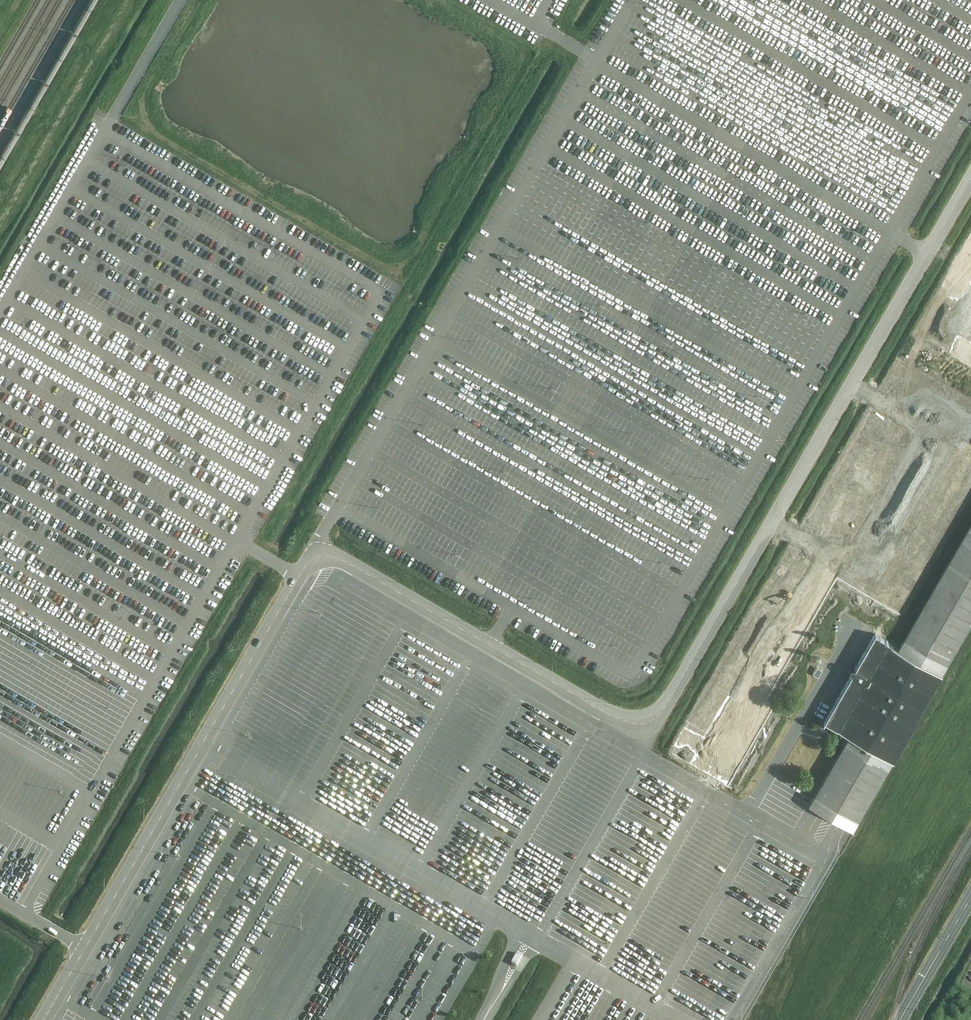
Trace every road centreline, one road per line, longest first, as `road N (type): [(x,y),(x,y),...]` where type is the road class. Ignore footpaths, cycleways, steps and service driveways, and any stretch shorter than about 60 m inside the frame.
road 1 (residential): [(299,578),(316,552),(328,551),(621,721),(653,719),(970,181)]
road 2 (track): [(113,118),(143,117),(165,141),(397,269),(417,254),(523,71),(524,57),(507,37),(441,0)]
road 3 (unclassified): [(45,1019),(299,578)]
road 4 (unclassified): [(0,144),(83,0)]
road 5 (unclassified): [(970,898),(900,1019)]
road 6 (track): [(851,387),(954,445),(970,446)]
road 7 (track): [(196,0),(141,106)]

